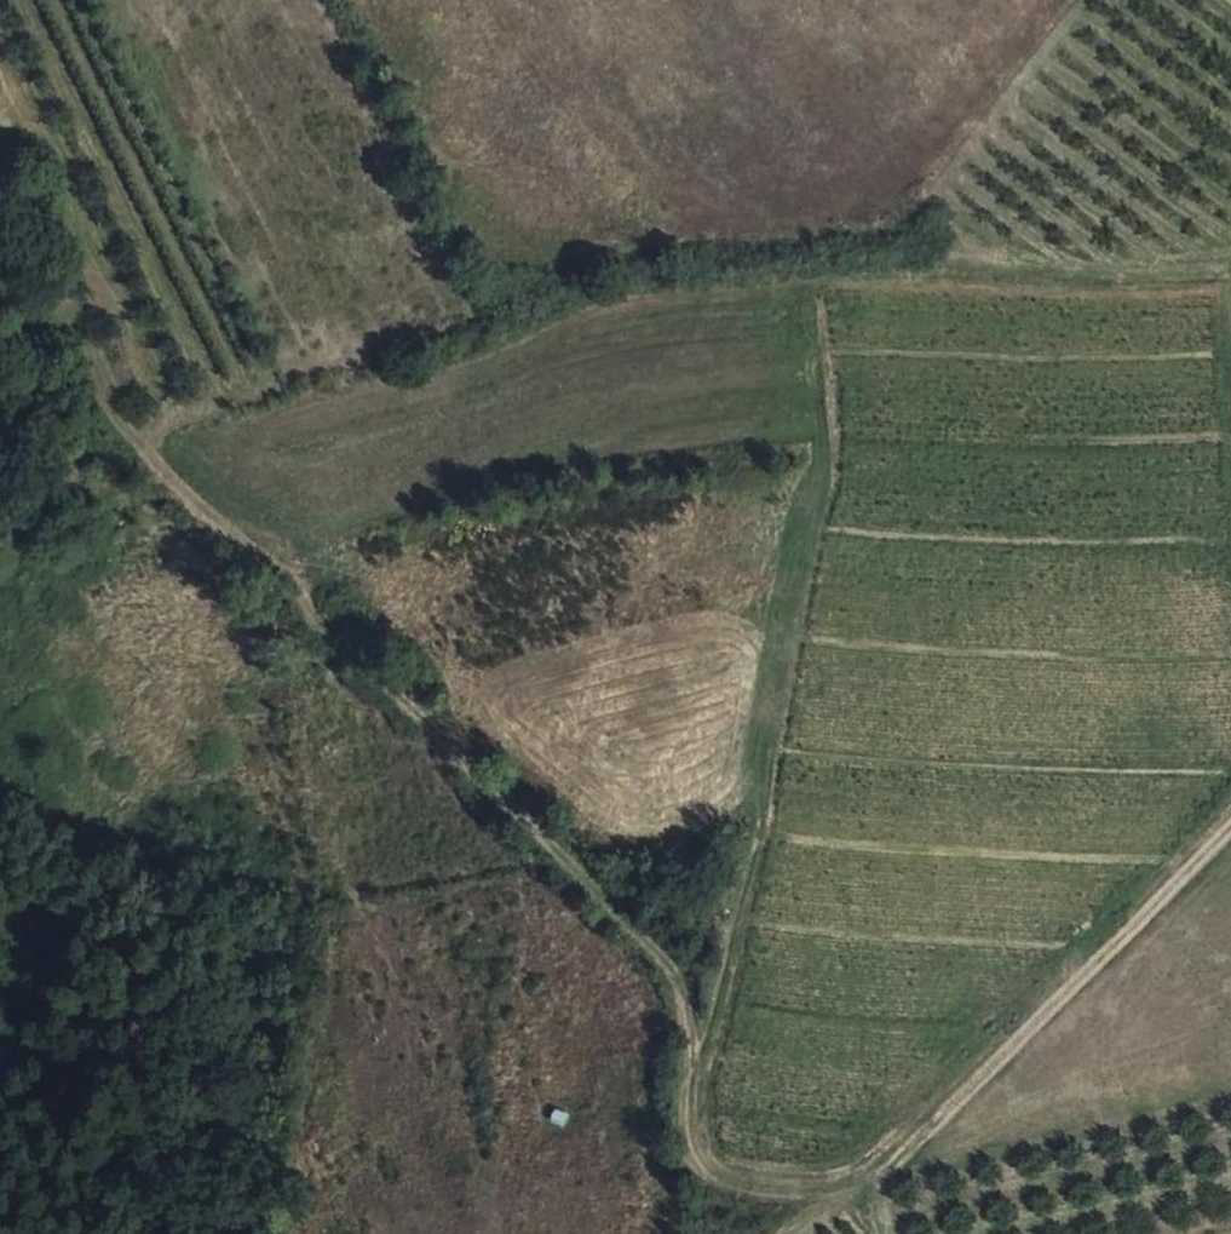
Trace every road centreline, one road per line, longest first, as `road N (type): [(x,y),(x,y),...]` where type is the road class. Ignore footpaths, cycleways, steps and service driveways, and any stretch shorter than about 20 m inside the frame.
road 1 (track): [(1230,834),(878,1191),(889,1233)]
road 2 (track): [(766,1233),(820,1204),(878,1191)]

